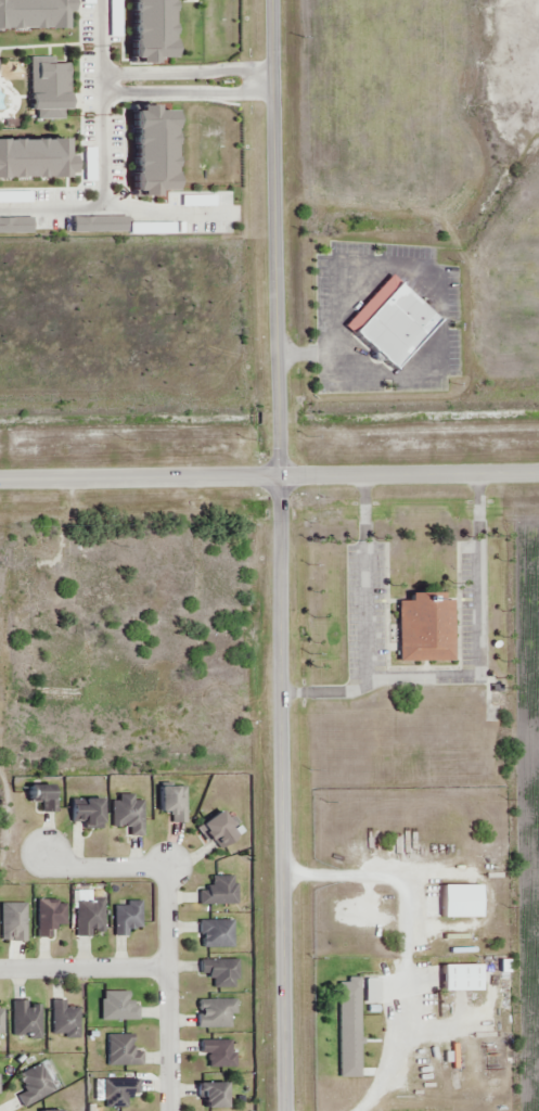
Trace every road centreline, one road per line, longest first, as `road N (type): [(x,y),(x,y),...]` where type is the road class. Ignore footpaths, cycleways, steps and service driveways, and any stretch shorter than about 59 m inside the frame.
road 1 (tertiary): [(275,0),(285,1110)]
road 2 (tertiary): [(0,480),(538,477)]
road 3 (residential): [(46,852),(76,867),(167,865),(171,1110)]
road 4 (residential): [(168,967),(0,969)]

